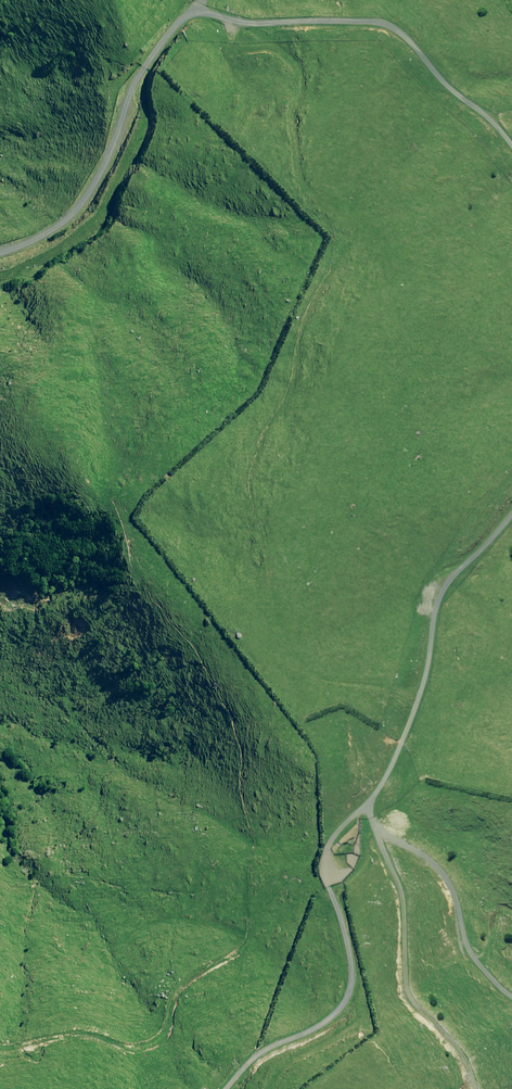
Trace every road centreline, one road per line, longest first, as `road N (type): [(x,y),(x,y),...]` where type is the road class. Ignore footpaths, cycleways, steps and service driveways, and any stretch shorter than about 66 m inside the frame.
road 1 (track): [(0,250),(79,233),(100,213),(100,150),(188,13),(247,19)]
road 2 (track): [(382,782),(329,842),(326,882),(347,940),(348,992),(334,1015),(253,1057),(226,1088)]
road 3 (track): [(247,19),(388,30),(511,153)]
road 4 (track): [(511,512),(487,550),(434,596),(424,687),(382,782)]
road 5 (track): [(511,996),(463,951),(456,891),(378,835),(382,782)]

